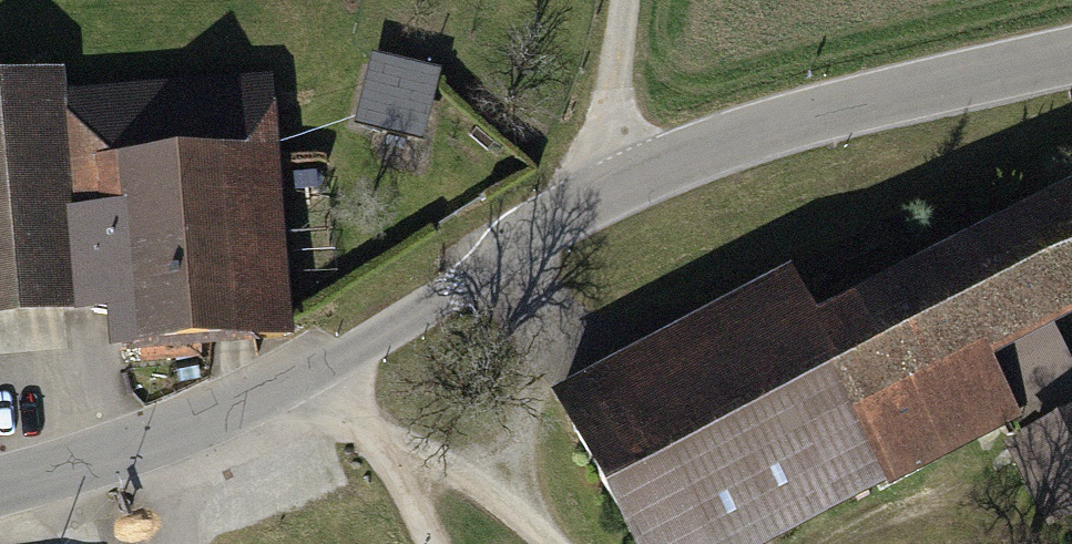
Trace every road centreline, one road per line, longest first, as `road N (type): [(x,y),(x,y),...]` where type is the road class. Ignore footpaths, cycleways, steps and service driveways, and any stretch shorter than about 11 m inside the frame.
road 1 (tertiary): [(1071,55),(863,100),(706,146),(597,199),(333,364),(182,428),(0,484)]
road 2 (track): [(380,447),(464,474),(517,504),(557,543)]
road 3 (track): [(431,543),(333,364)]
road 4 (track): [(597,199),(620,0)]

